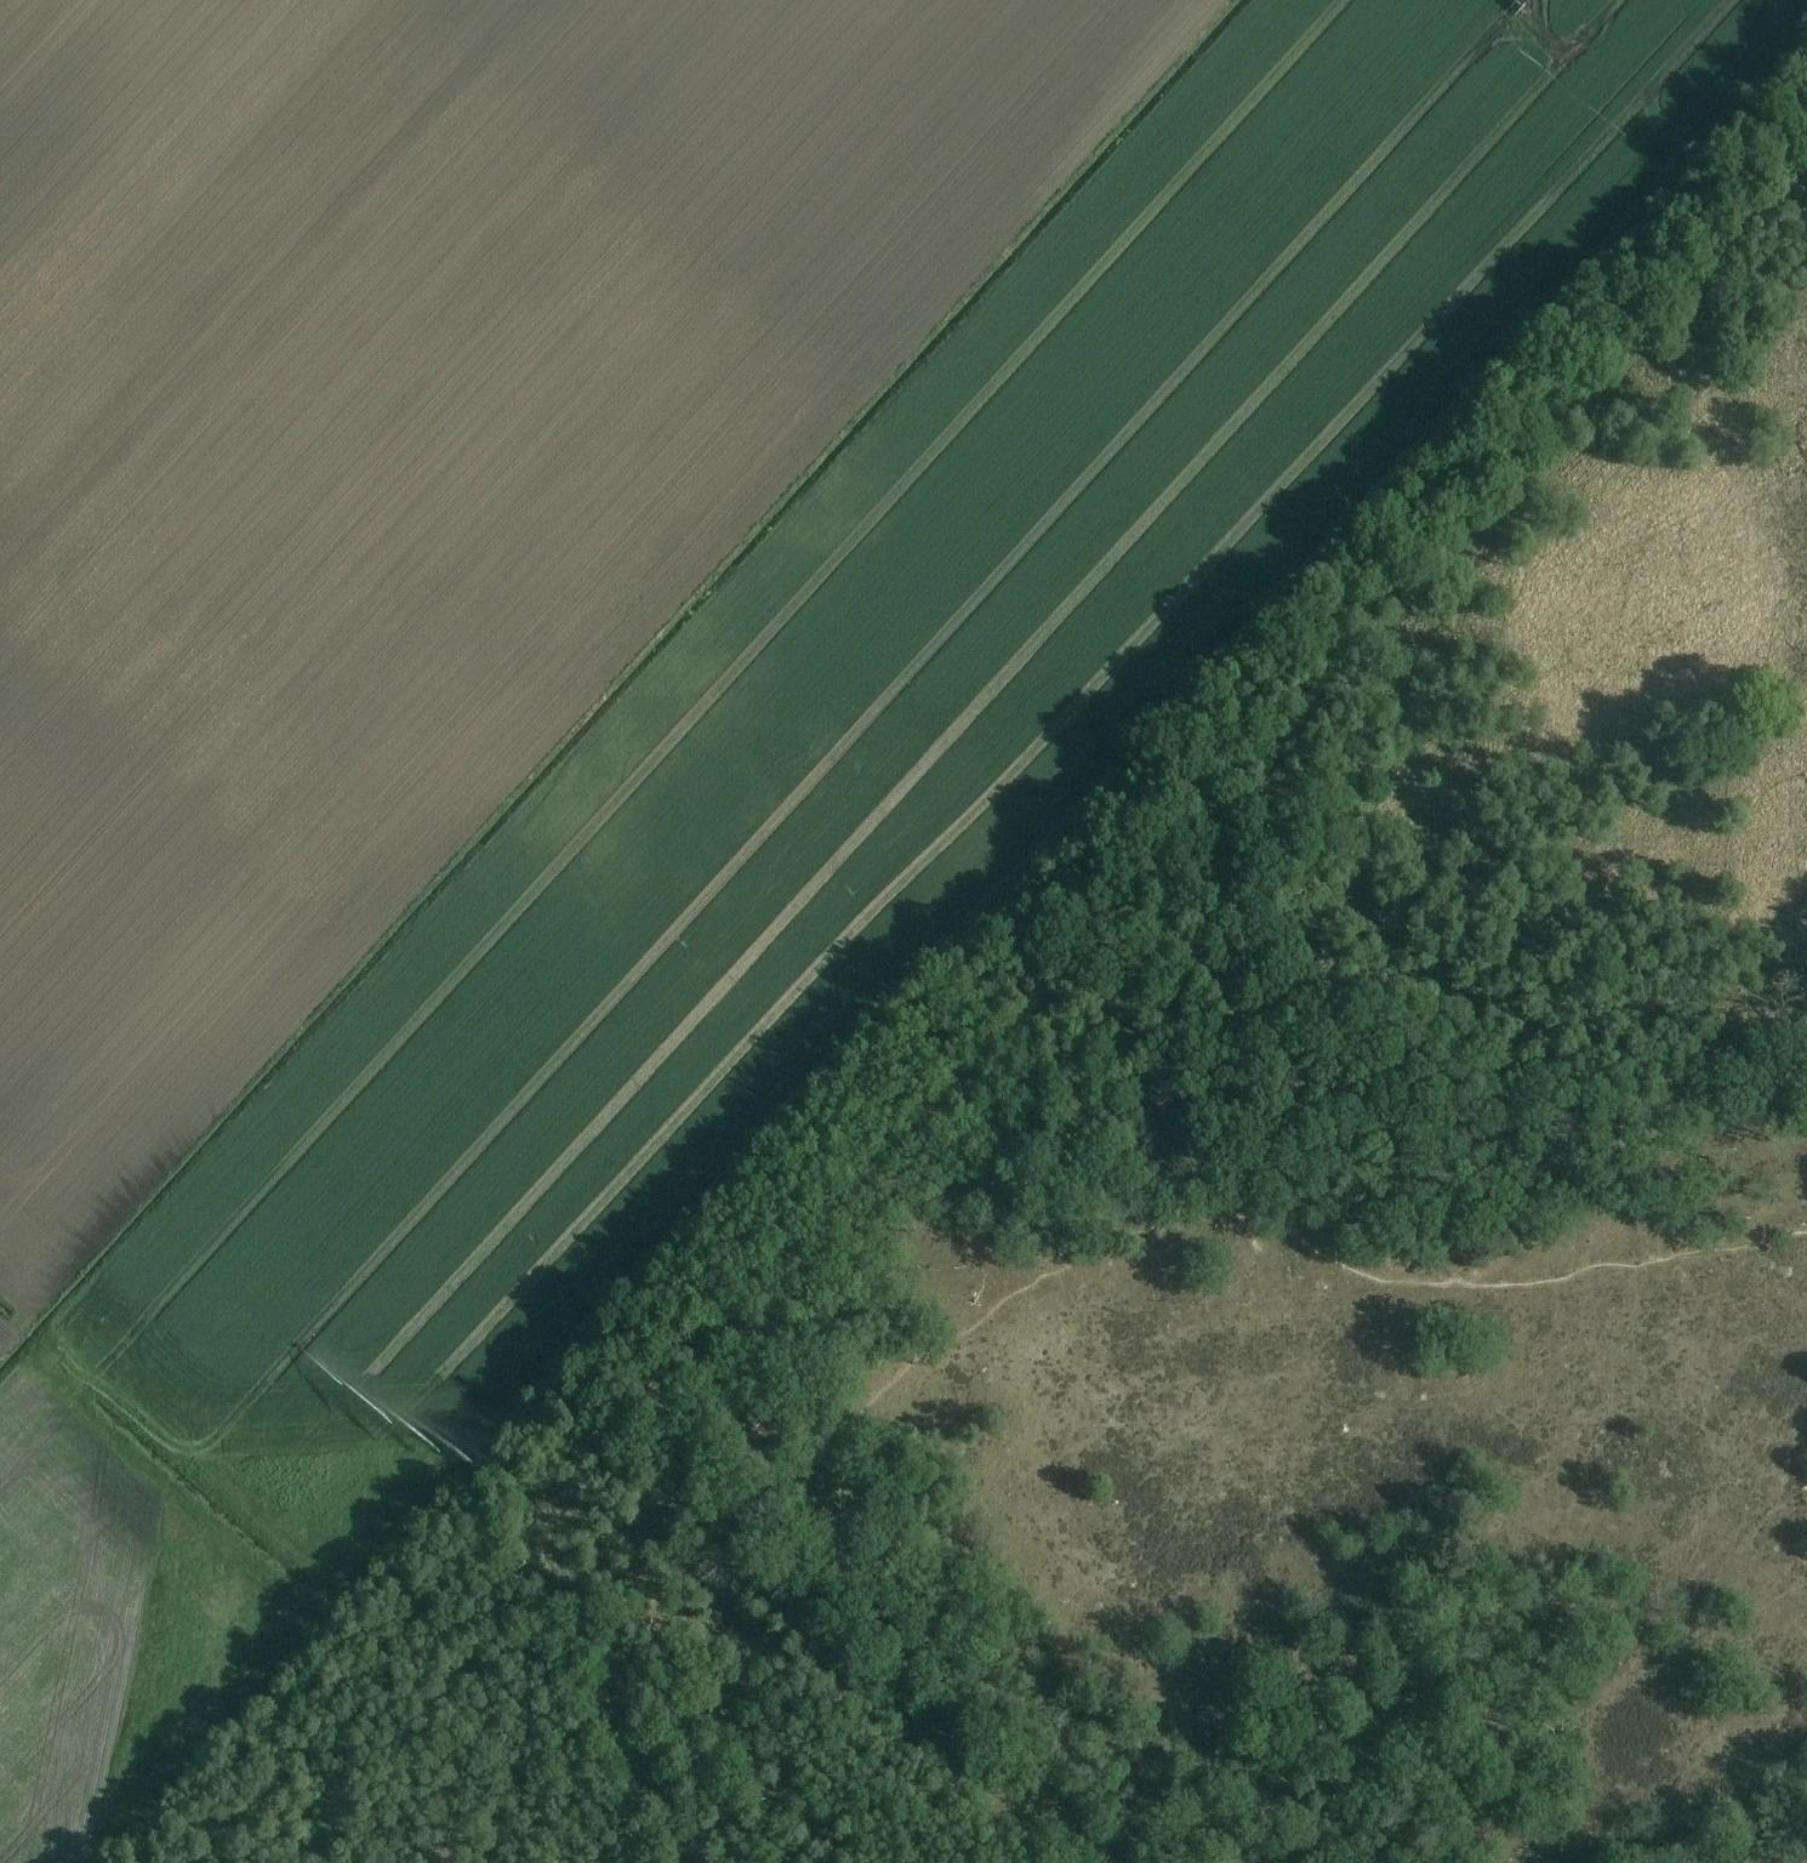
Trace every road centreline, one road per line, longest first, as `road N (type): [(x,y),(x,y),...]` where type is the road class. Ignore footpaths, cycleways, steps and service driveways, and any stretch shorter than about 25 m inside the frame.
road 1 (track): [(96,1862),(983,889)]

